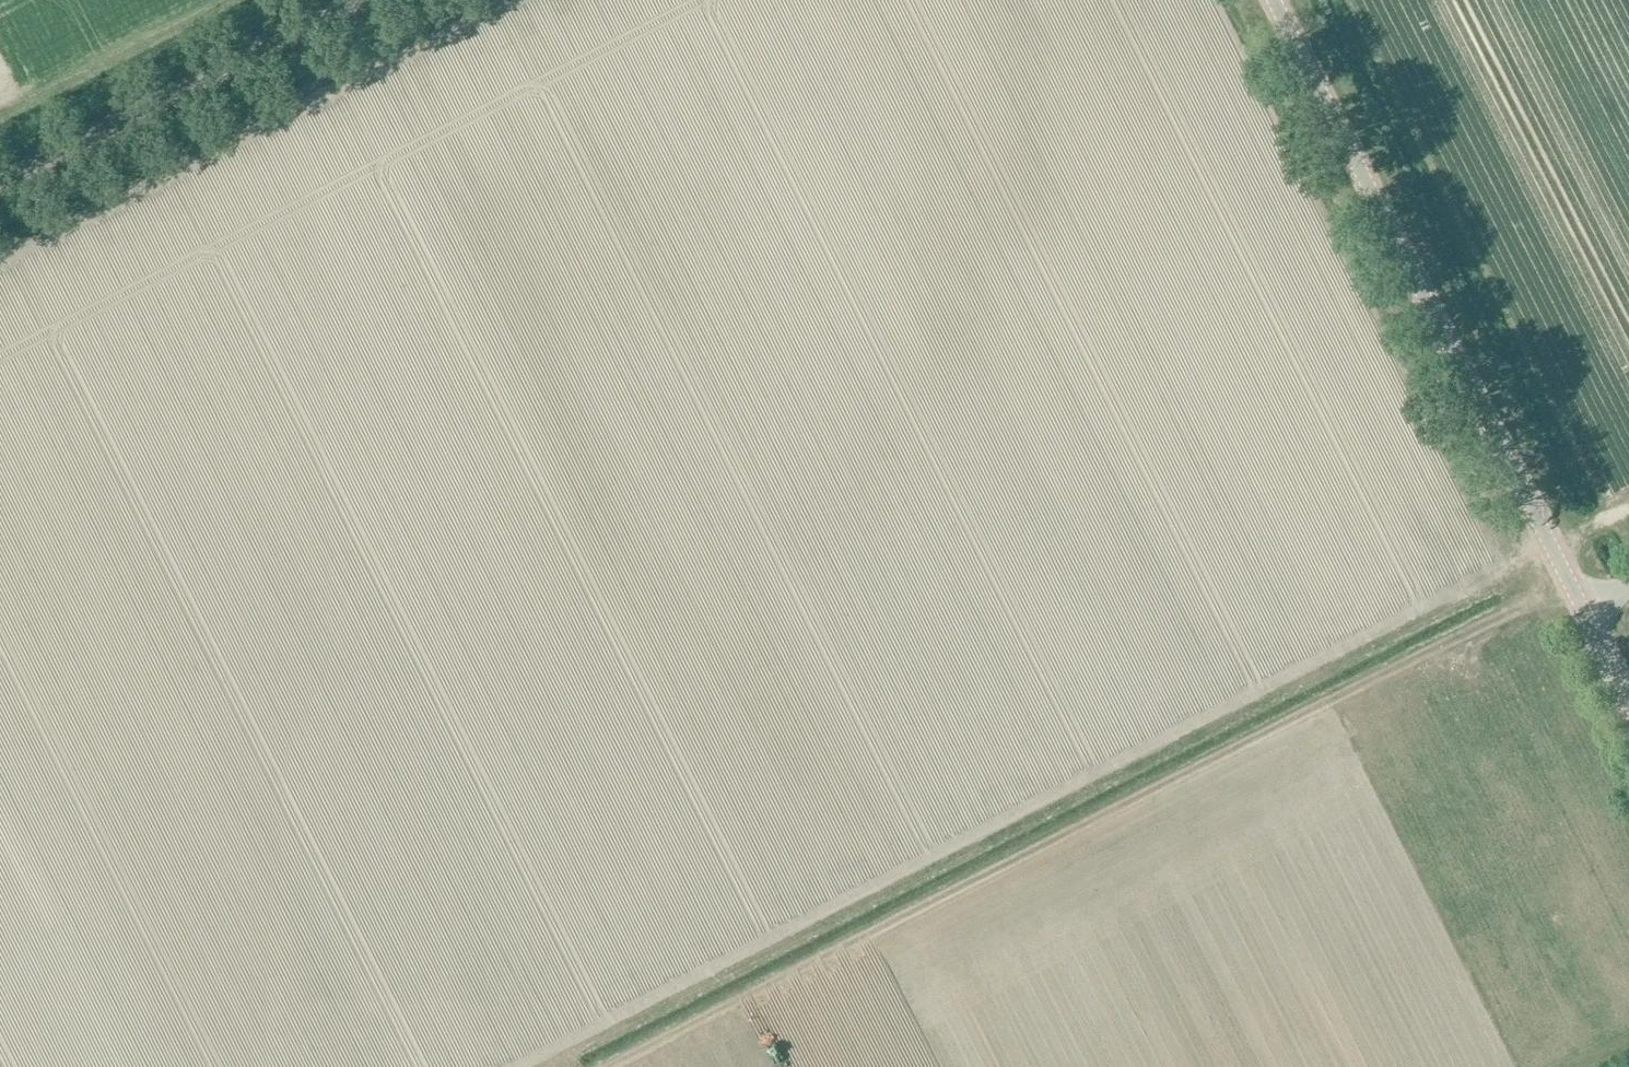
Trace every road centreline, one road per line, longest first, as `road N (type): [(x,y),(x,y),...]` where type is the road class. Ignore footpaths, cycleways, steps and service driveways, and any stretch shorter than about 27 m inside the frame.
road 1 (tertiary): [(1628,706),(1271,0)]
road 2 (tertiary): [(0,182),(358,0)]

